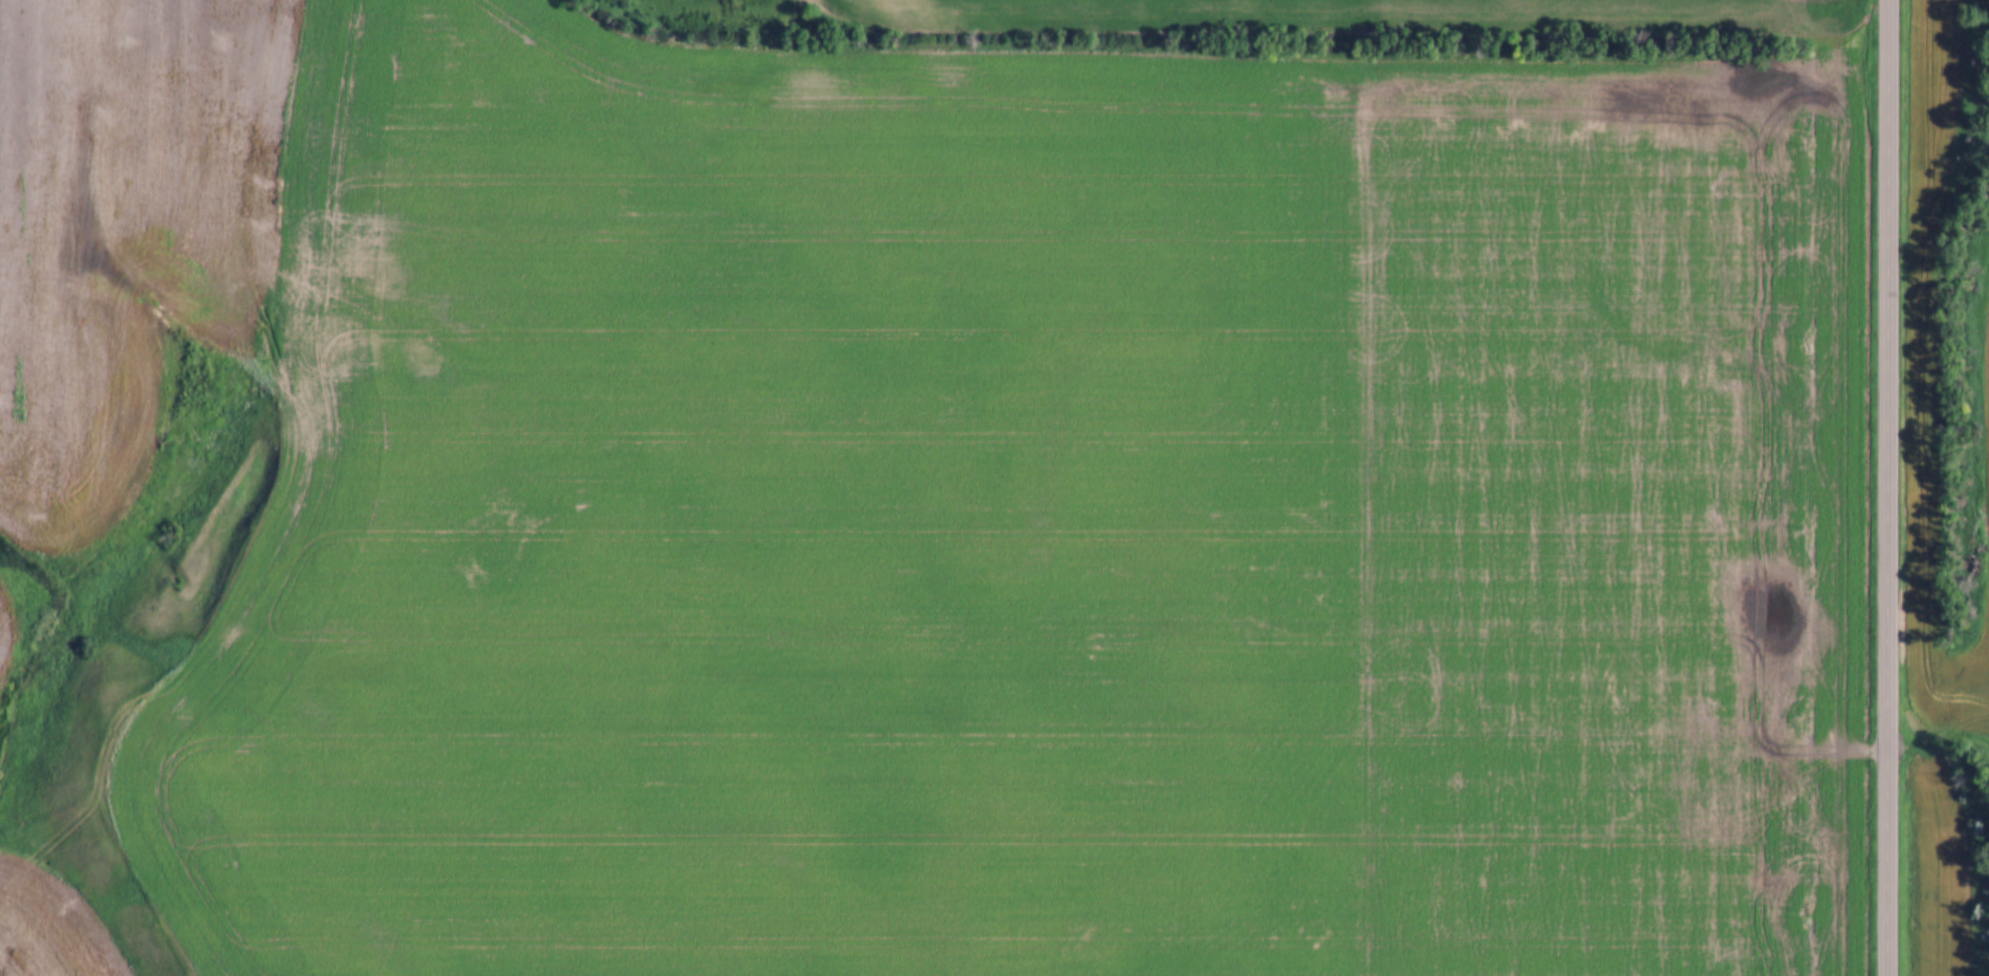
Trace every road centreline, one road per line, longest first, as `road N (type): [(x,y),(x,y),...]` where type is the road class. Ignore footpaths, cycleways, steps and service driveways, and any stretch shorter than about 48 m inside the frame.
road 1 (tertiary): [(1886,975),(1887,0)]

